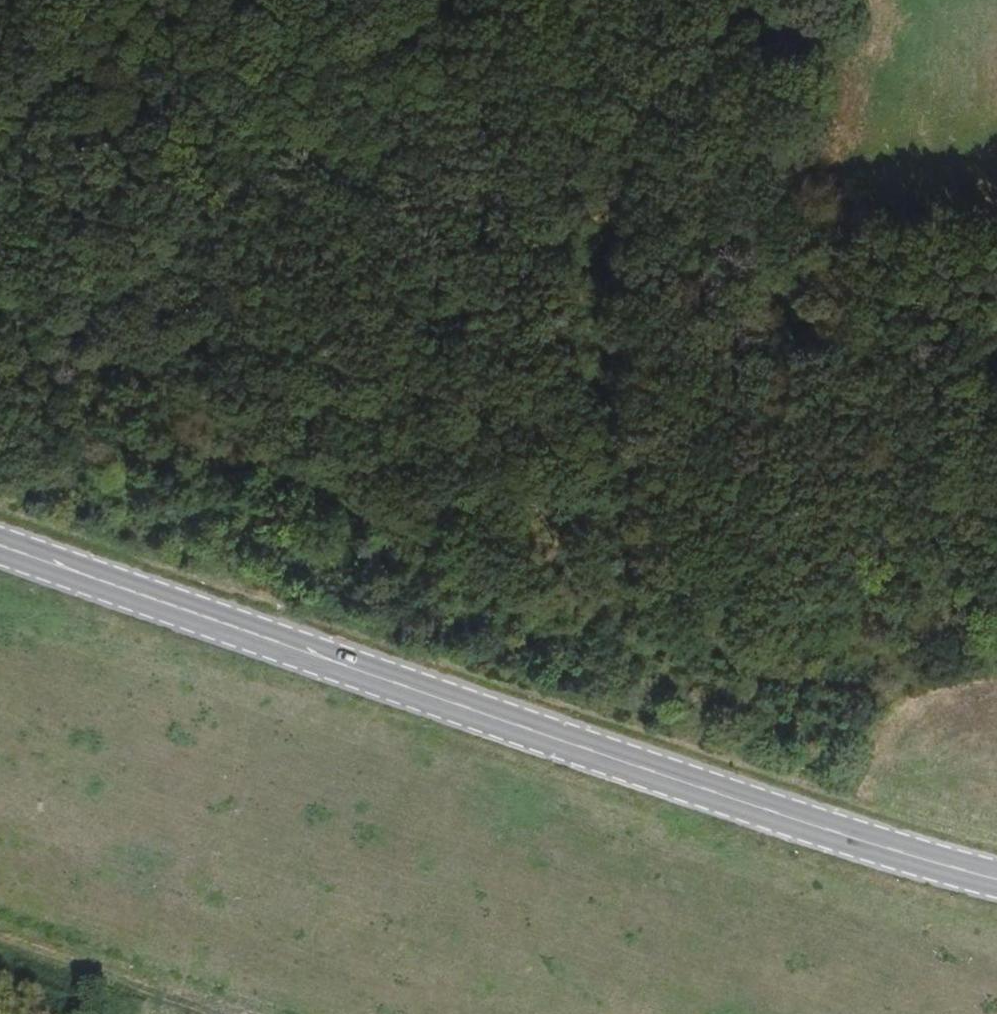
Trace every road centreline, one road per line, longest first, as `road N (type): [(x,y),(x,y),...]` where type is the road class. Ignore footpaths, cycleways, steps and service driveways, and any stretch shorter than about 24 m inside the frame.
road 1 (primary): [(996,876),(849,837),(0,548)]

